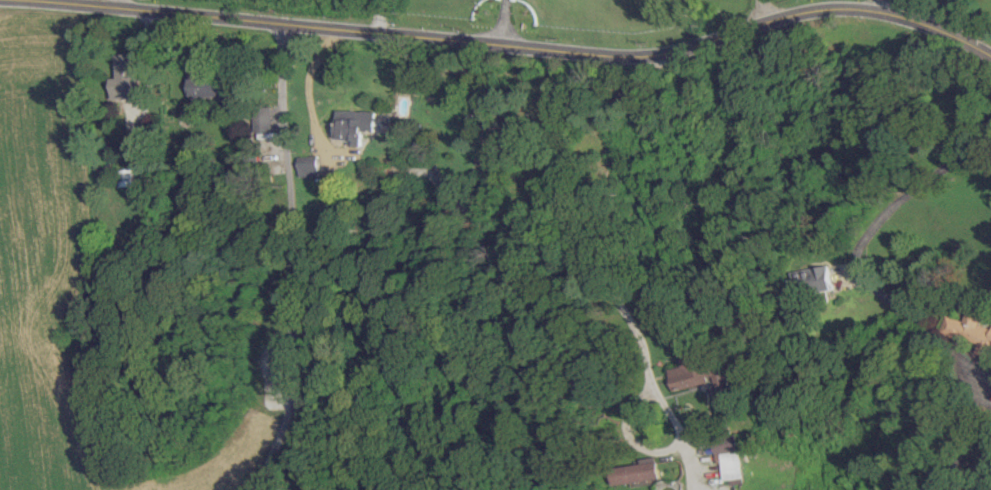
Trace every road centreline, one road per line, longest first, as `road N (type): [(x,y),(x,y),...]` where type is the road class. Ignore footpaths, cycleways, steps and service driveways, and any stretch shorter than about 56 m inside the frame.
road 1 (tertiary): [(564,50),(47,0)]
road 2 (residential): [(281,24),(289,400),(260,489)]
road 3 (tertiary): [(990,55),(931,26),(843,8),(786,15),(664,53),(564,50)]

